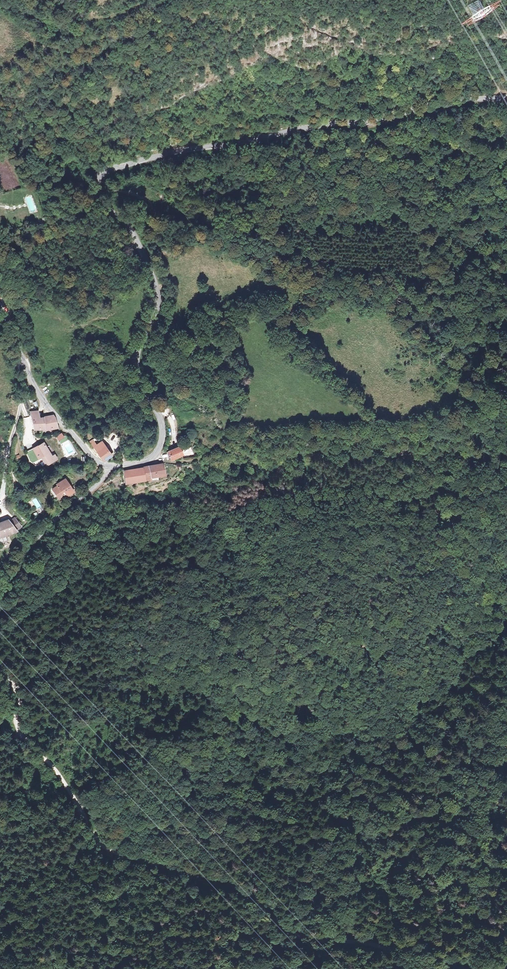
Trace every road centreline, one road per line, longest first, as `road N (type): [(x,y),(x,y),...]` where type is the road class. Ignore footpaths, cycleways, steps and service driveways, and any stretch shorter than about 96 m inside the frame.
road 1 (residential): [(506,97),(305,127),(98,175),(98,201),(132,229),(157,290),(138,369),(163,428),(157,455),(109,469)]
road 2 (track): [(460,968),(436,958),(296,937),(225,880),(130,860),(108,850),(84,822)]
road 3 (residential): [(109,469),(44,398),(0,309)]
road 4 (unclassified): [(109,469),(56,518),(0,589)]
road 5 (track): [(84,822),(55,768),(18,736),(13,684)]

